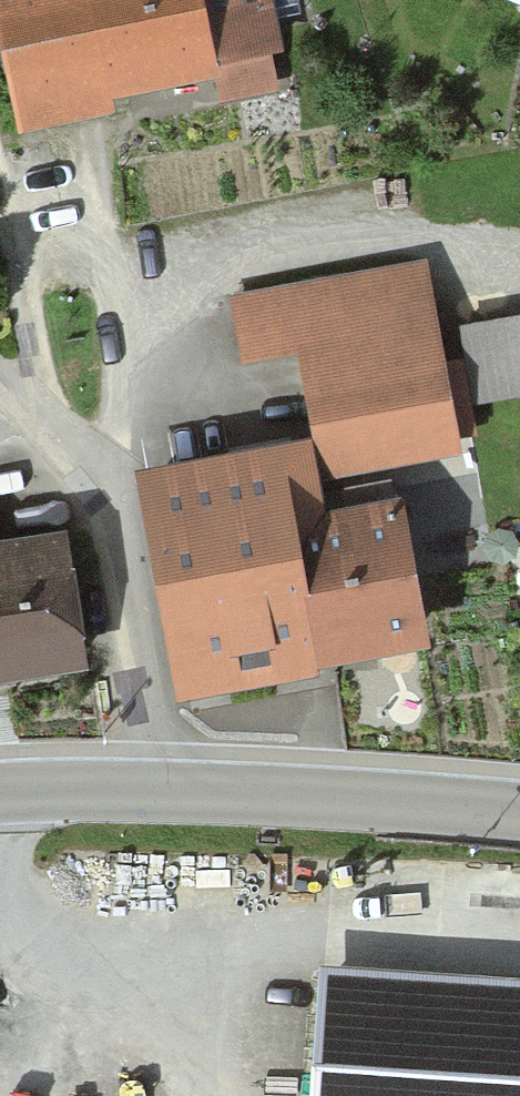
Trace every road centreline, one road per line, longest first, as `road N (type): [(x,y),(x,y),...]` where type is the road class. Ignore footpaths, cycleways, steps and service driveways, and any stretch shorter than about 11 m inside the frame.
road 1 (residential): [(0,378),(86,473),(146,704),(150,791)]
road 2 (tertiary): [(150,791),(416,798),(519,810)]
road 3 (tertiary): [(0,793),(150,791)]

